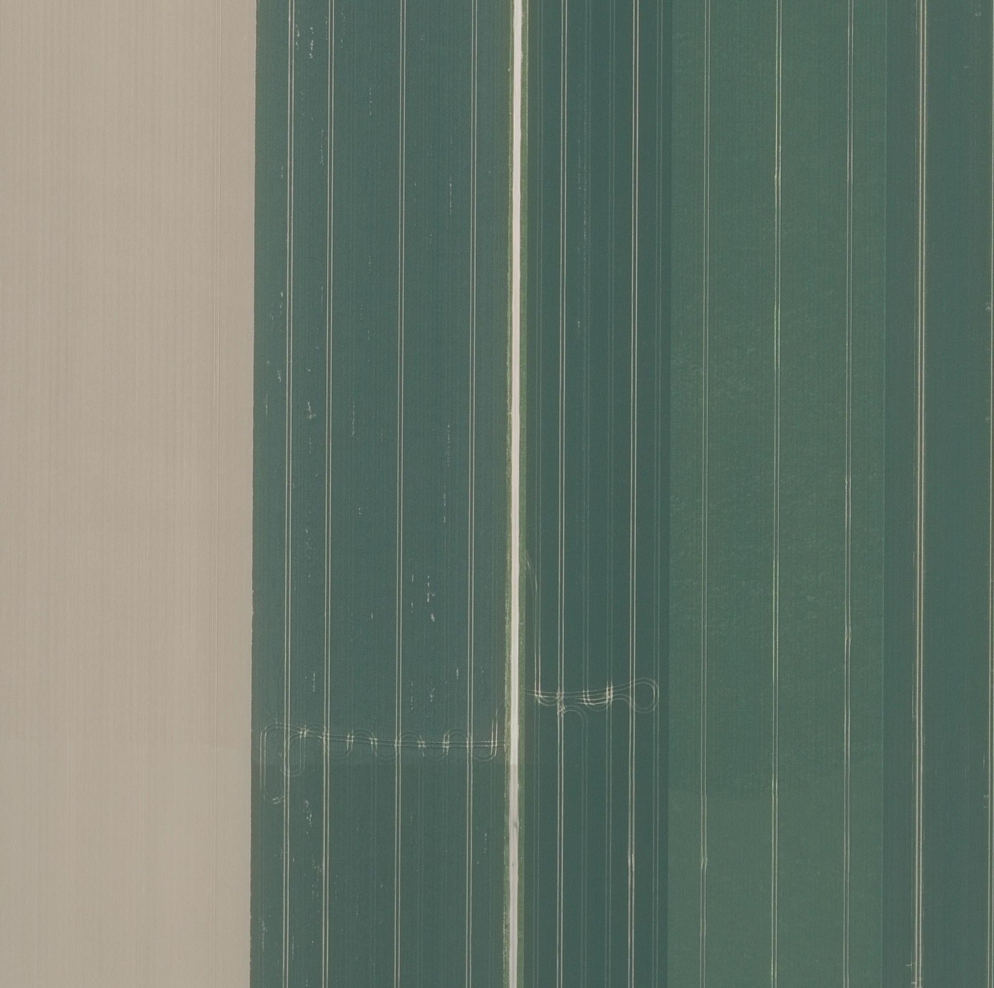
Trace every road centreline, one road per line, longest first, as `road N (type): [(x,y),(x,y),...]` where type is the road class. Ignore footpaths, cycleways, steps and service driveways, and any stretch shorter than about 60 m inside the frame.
road 1 (unclassified): [(513,987),(519,0)]

